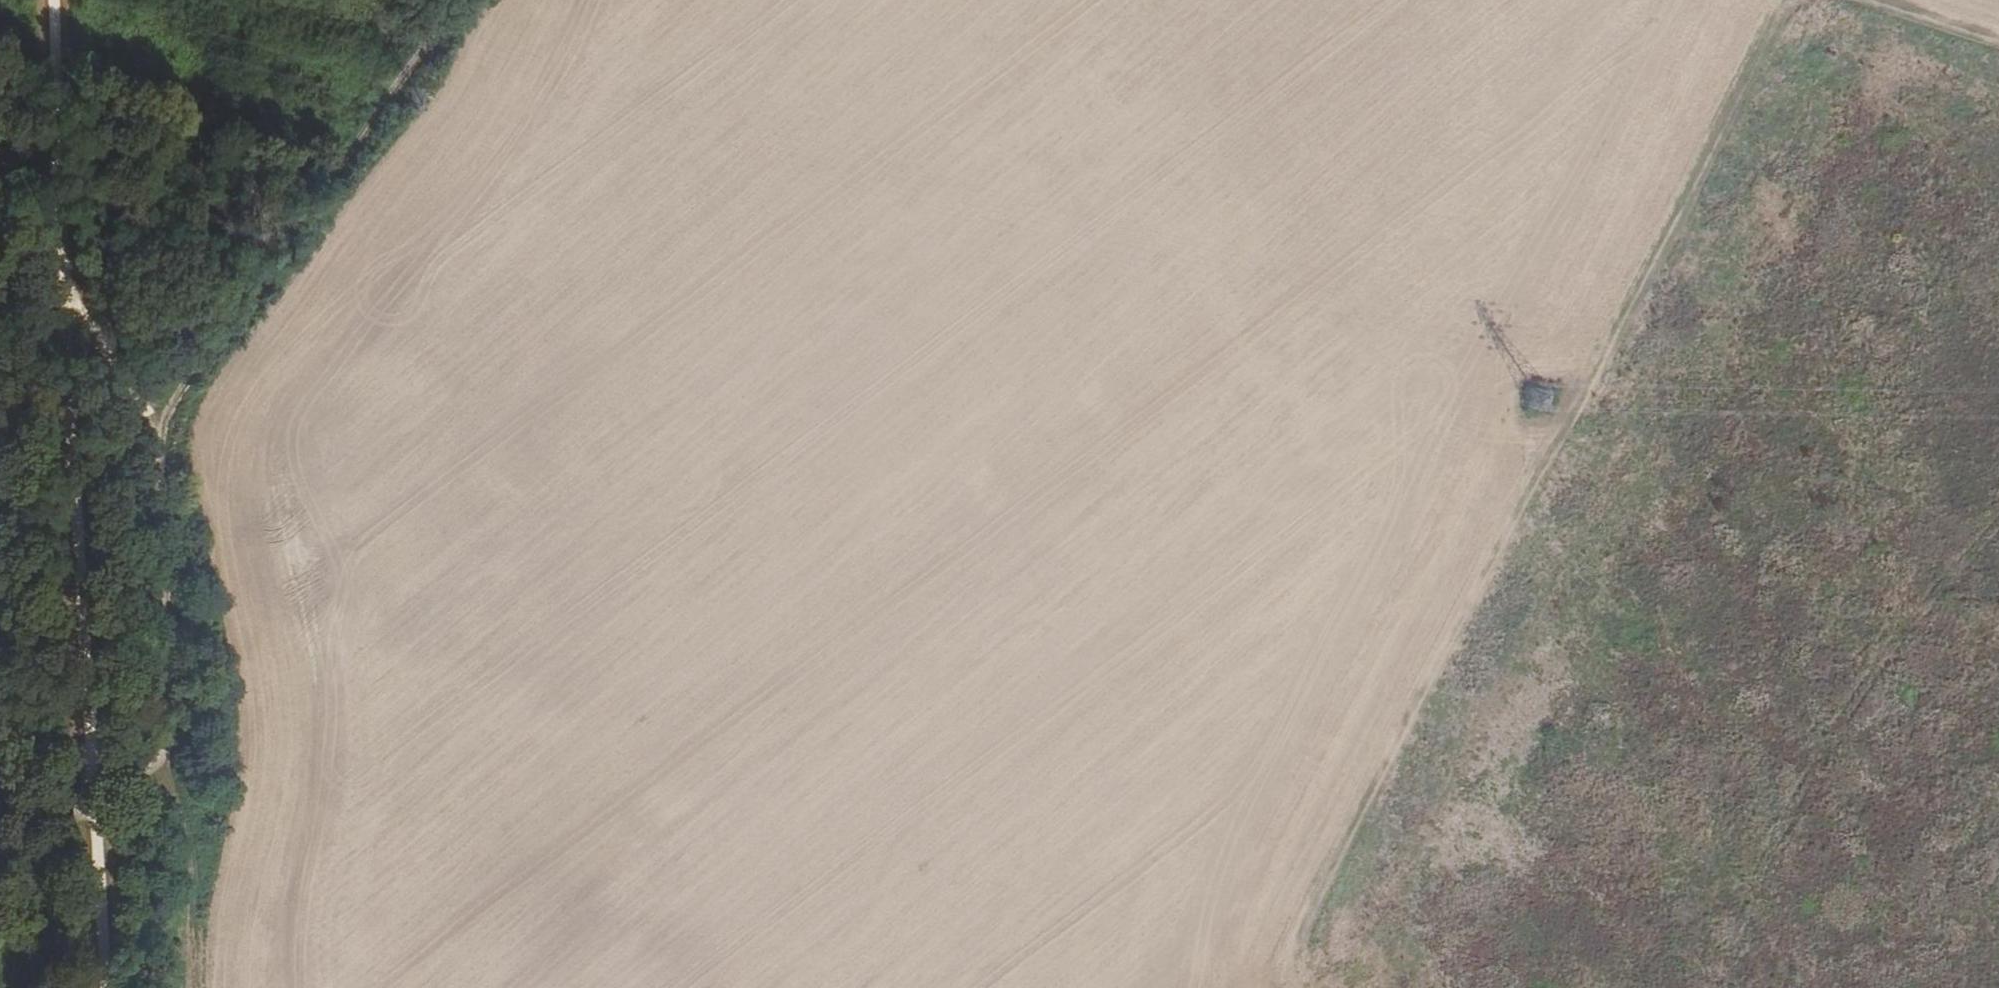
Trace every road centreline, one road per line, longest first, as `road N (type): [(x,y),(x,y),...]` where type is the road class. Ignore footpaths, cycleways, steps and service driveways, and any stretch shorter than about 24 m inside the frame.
road 1 (track): [(449,0),(405,78),(174,417),(155,483),(176,744),(149,769),(41,779)]

